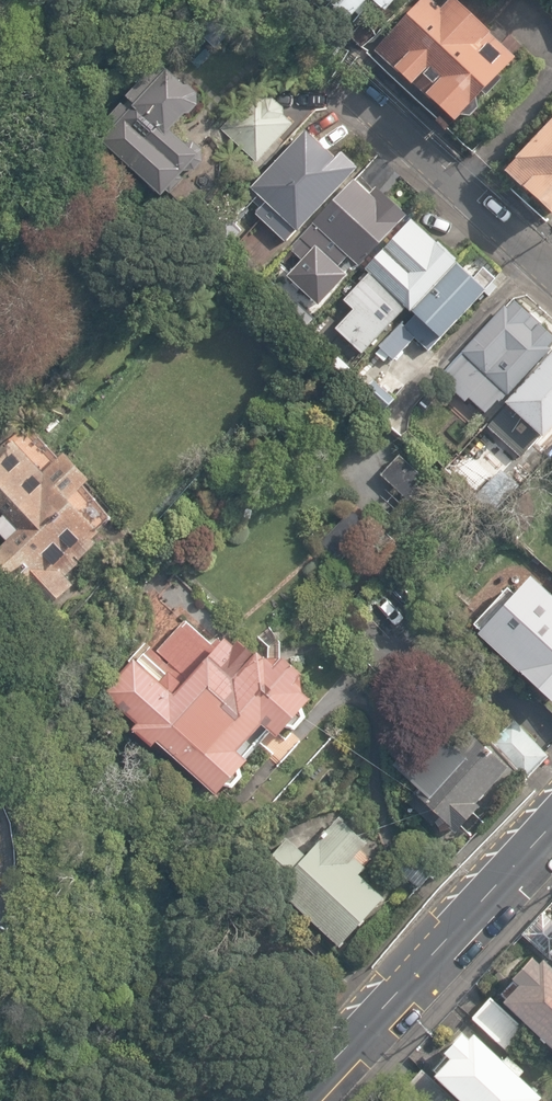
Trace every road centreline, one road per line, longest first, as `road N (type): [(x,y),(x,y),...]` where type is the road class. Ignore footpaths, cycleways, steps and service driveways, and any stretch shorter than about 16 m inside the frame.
road 1 (tertiary): [(551,830),(301,1100)]
road 2 (residential): [(551,269),(354,94)]

